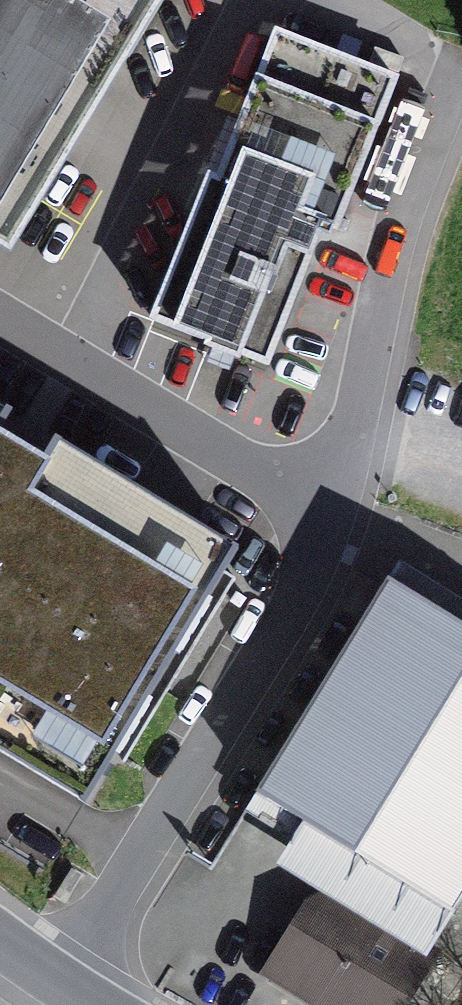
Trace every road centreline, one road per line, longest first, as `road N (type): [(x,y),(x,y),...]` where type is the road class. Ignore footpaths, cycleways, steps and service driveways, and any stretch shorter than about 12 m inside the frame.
road 1 (residential): [(70,992),(316,585),(345,516)]
road 2 (residential): [(345,516),(397,369),(461,122)]
road 3 (residential): [(345,516),(0,314)]

